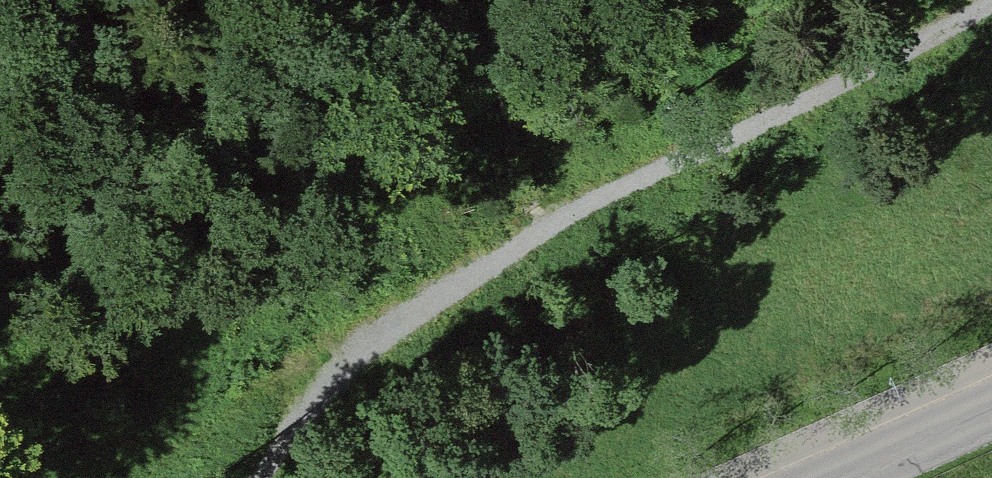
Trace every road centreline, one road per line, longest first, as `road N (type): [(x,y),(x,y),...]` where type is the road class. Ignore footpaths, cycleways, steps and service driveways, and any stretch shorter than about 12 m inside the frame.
road 1 (track): [(255,477),(345,362),(536,237),(991,9)]
road 2 (track): [(109,477),(255,398),(345,362)]
road 3 (tertiary): [(991,412),(845,477)]

